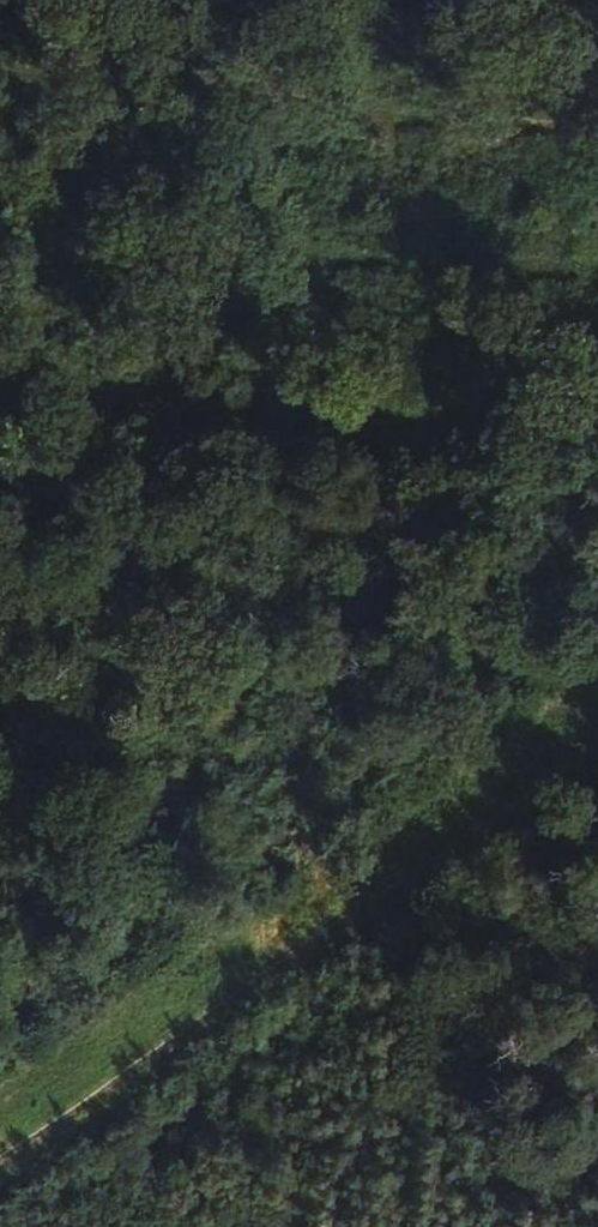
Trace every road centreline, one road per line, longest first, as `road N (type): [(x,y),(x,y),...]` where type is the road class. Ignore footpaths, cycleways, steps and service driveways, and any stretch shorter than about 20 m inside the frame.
road 1 (track): [(0,1156),(597,747)]
road 2 (track): [(0,402),(597,429)]

